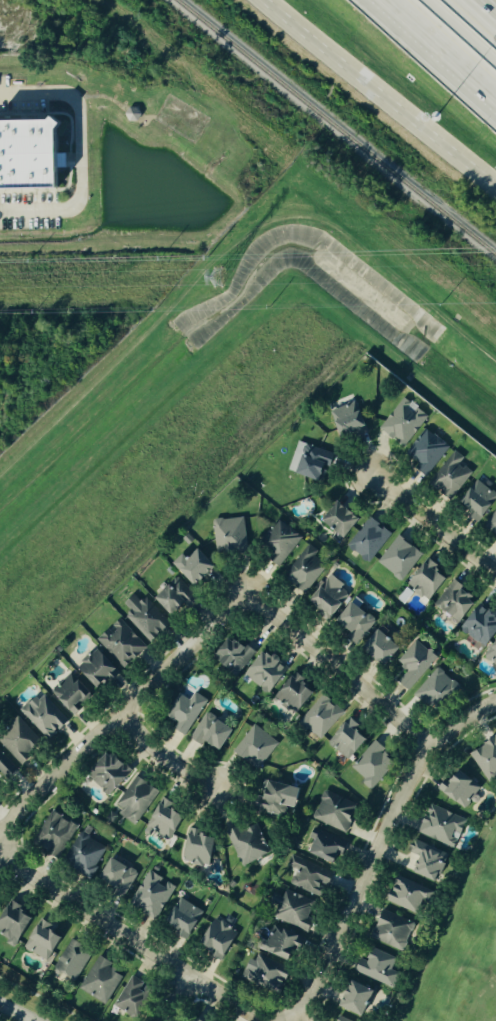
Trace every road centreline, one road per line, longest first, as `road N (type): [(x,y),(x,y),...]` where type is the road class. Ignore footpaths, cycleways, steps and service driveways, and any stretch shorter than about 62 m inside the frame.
road 1 (residential): [(0,838),(247,595),(431,747)]
road 2 (residential): [(298,1020),(406,783),(431,747),(495,705)]
road 3 (primary): [(266,0),(495,179)]
road 4 (residential): [(190,977),(0,850)]
road 5 (residential): [(495,573),(372,474)]
road 6 (motorway): [(391,0),(495,95)]
road 7 (residential): [(119,715),(159,756),(216,790)]

